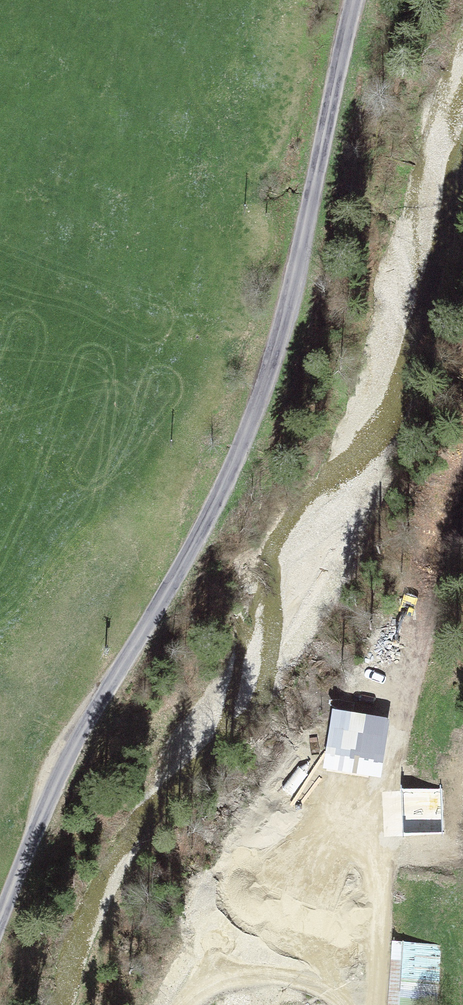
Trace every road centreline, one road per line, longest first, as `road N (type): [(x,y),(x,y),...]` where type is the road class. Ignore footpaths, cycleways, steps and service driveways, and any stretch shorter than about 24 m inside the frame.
road 1 (unclassified): [(0,930),(71,759),(196,541),(241,446),(279,339),(358,0)]
road 2 (track): [(369,1004),(371,923),(462,491)]

